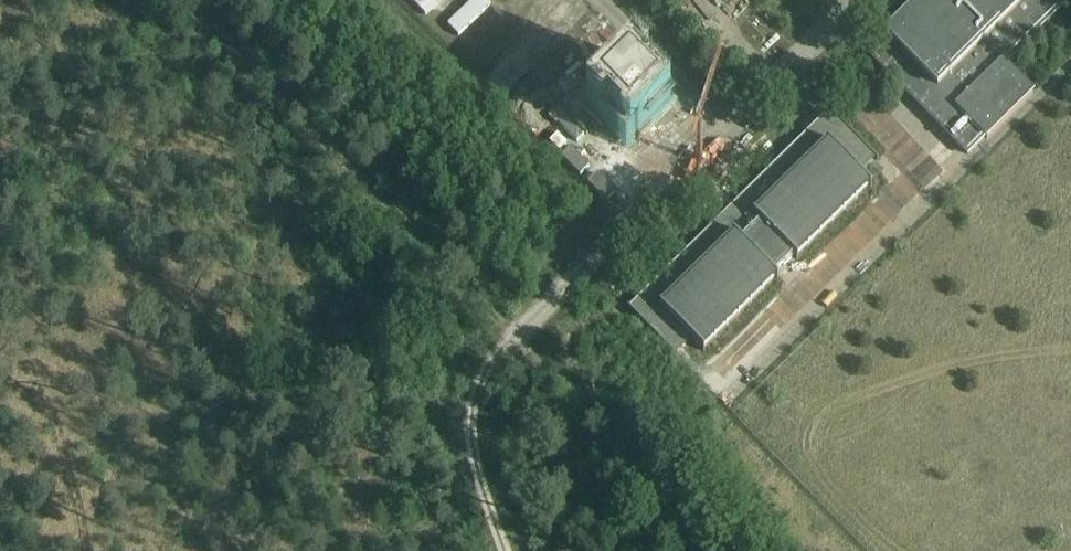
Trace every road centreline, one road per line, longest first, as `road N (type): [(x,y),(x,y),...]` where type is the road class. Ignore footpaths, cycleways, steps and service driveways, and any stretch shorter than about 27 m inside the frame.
road 1 (track): [(188,0),(519,337)]
road 2 (track): [(387,0),(574,187),(580,212),(575,236),(549,268),(553,302)]
road 3 (track): [(519,337),(730,550)]

